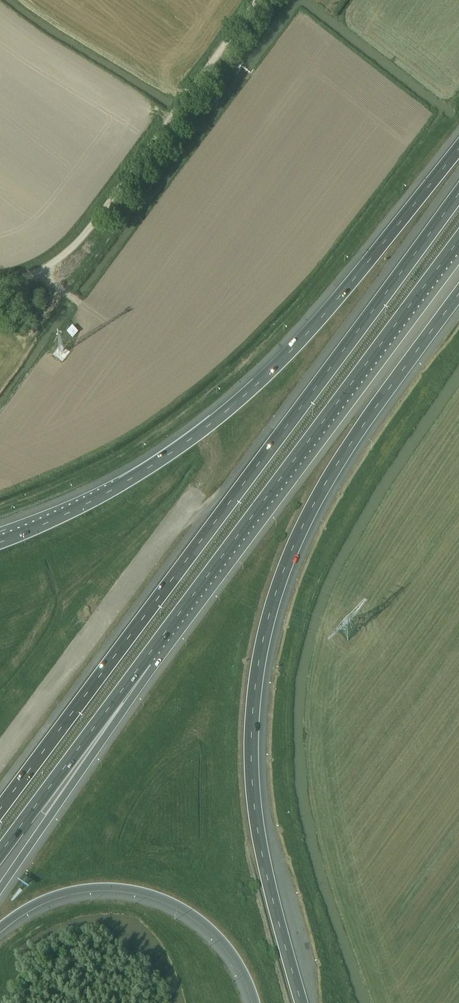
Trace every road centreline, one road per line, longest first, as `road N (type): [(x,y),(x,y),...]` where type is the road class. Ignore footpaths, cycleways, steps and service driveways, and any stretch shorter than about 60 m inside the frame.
road 1 (motorway): [(303,1002),(253,783),(266,629),(327,480),(458,293)]
road 2 (motorway): [(458,194),(0,809)]
road 3 (motorway): [(458,148),(267,377),(161,459),(0,542)]
road 4 (motorway): [(156,644),(458,239)]
road 5 (unclassified): [(261,0),(85,239),(50,268),(0,285)]
road 6 (track): [(229,503),(177,521),(0,751)]
road 7 (motorway): [(0,929),(68,892),(143,891),(217,931),(257,1002)]
road 8 (motorway): [(0,890),(100,745),(156,644)]
road 9 (motorway): [(0,853),(156,644)]

